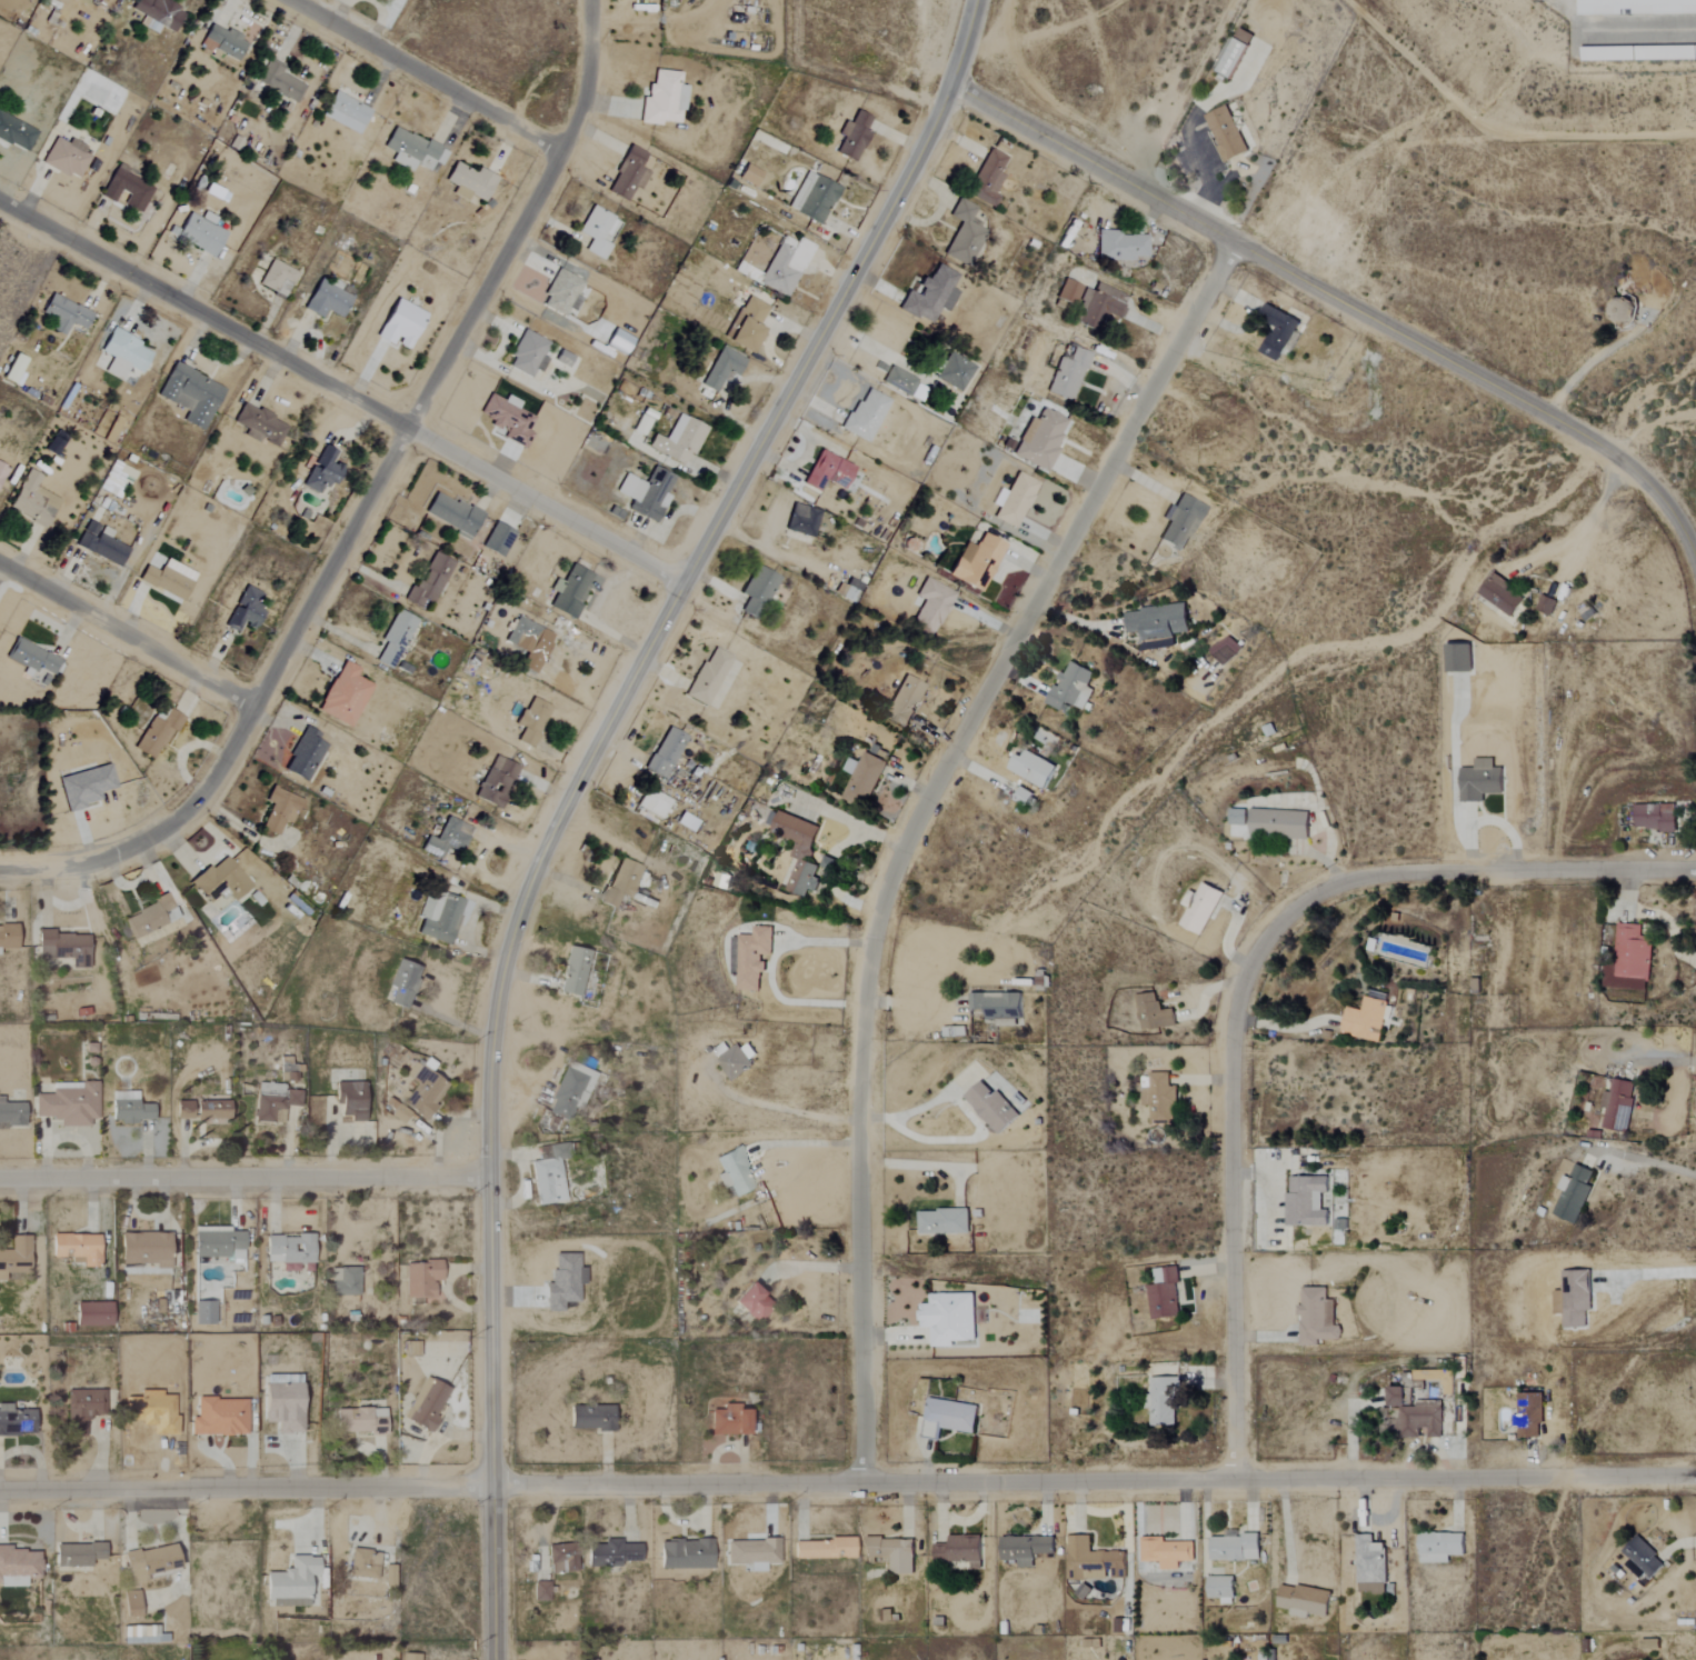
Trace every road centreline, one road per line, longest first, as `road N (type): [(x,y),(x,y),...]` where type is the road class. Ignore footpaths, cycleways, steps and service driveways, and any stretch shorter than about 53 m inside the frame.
road 1 (tertiary): [(495,1659),(490,1083),(511,944),(532,882),(684,587),(910,173),(975,0)]
road 2 (residential): [(1695,1476),(0,1491)]
road 3 (residential): [(865,1484),(858,1178),(864,1036),(884,908),(910,839),(1233,242)]
road 4 (residential): [(0,870),(102,868),(182,819),(316,608),(567,149),(596,63),(595,0)]
road 5 (residential): [(1237,1481),(1235,1011),(1276,928),(1329,889),(1384,876),(1695,872)]
road 6 (tertiary): [(1686,532),(1602,448),(949,83)]
road 7 (residential): [(684,587),(0,202)]
road 8 (residential): [(0,1181),(489,1178)]
road 9 (residential): [(567,149),(297,0)]
road 10 (residential): [(257,708),(0,565)]
road 11 (residential): [(1456,1141),(1695,1138)]

